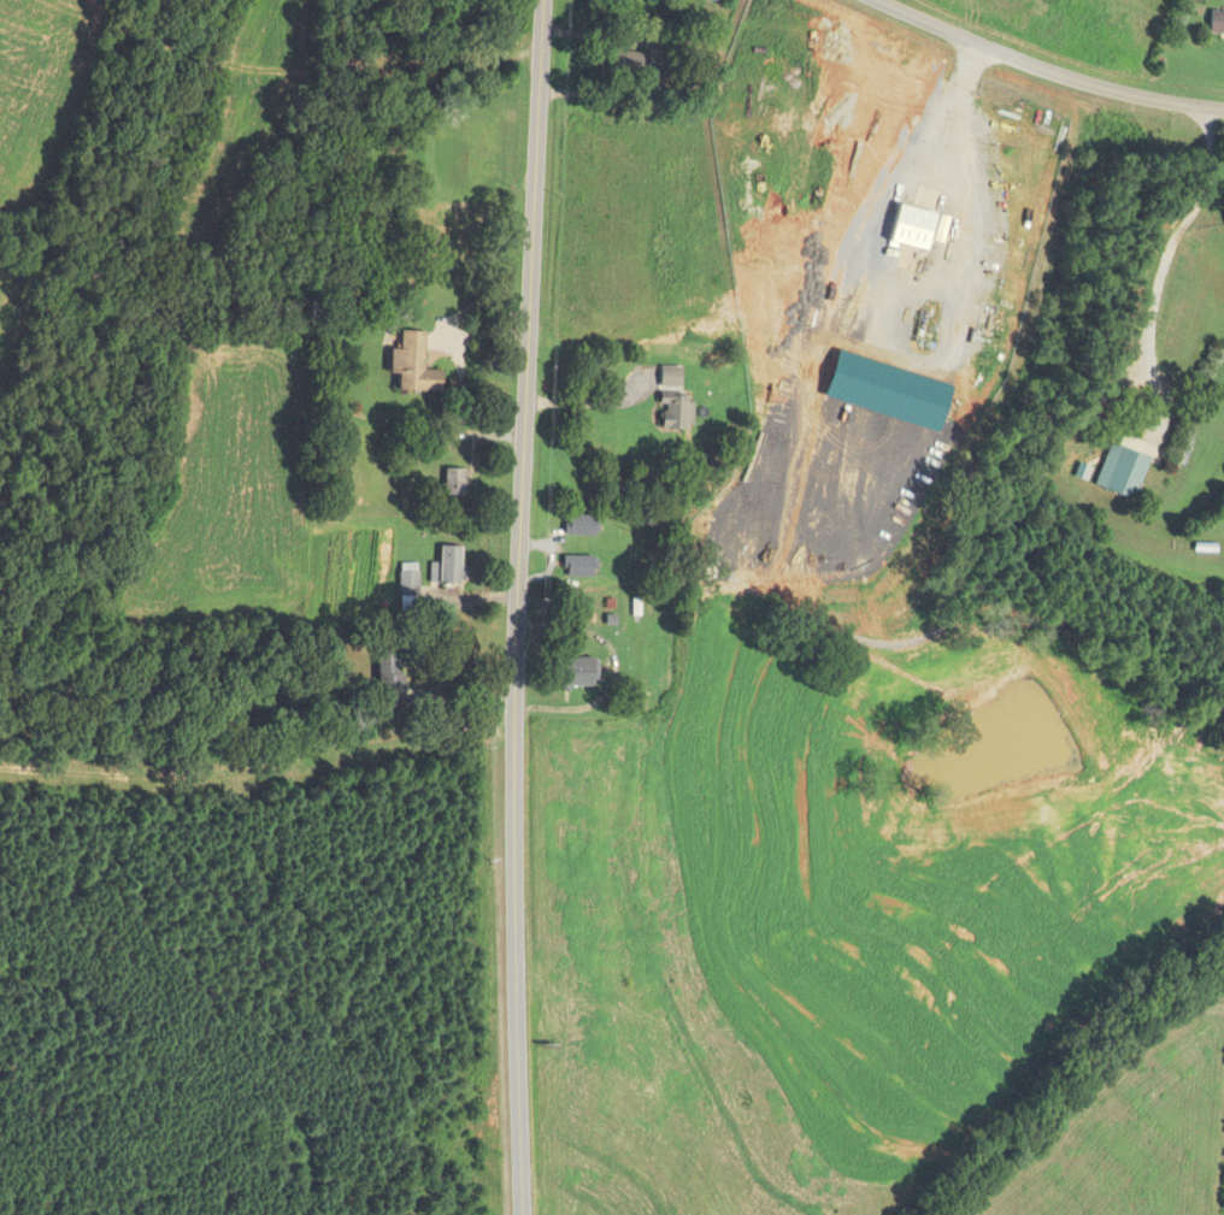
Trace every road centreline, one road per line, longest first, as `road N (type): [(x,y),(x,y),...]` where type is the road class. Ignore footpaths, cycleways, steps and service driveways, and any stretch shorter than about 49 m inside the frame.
road 1 (primary): [(525,1214),(514,642),(547,0)]
road 2 (residential): [(1223,115),(1116,95),(886,0)]

